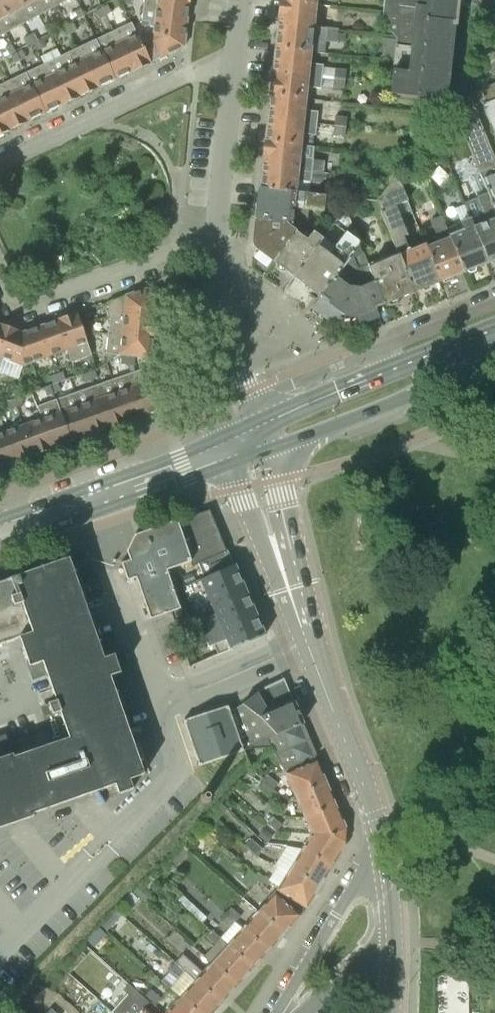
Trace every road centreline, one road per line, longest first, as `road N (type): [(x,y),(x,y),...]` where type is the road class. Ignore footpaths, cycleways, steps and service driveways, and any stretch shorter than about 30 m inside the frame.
road 1 (residential): [(0,164),(236,54)]
road 2 (primary): [(0,546),(237,462)]
road 3 (primary): [(265,452),(494,359)]
road 4 (primary): [(230,432),(0,518)]
road 5 (residential): [(214,251),(172,253),(22,303),(0,265)]
road 6 (secondary): [(385,849),(307,643)]
road 7 (residential): [(214,251),(236,54)]
road 8 (secondary): [(307,643),(311,623),(265,452)]
road 9 (residential): [(385,849),(355,884),(279,1012)]
road 10 (secondary): [(237,462),(280,593),(307,643)]
road 11 (residential): [(494,303),(381,349),(375,370)]
road 12 (residential): [(214,301),(208,334),(230,432)]
road 13 (primary): [(375,370),(256,420)]
road 14 (primary): [(494,323),(375,370)]
road 15 (residential): [(256,420),(214,301)]

